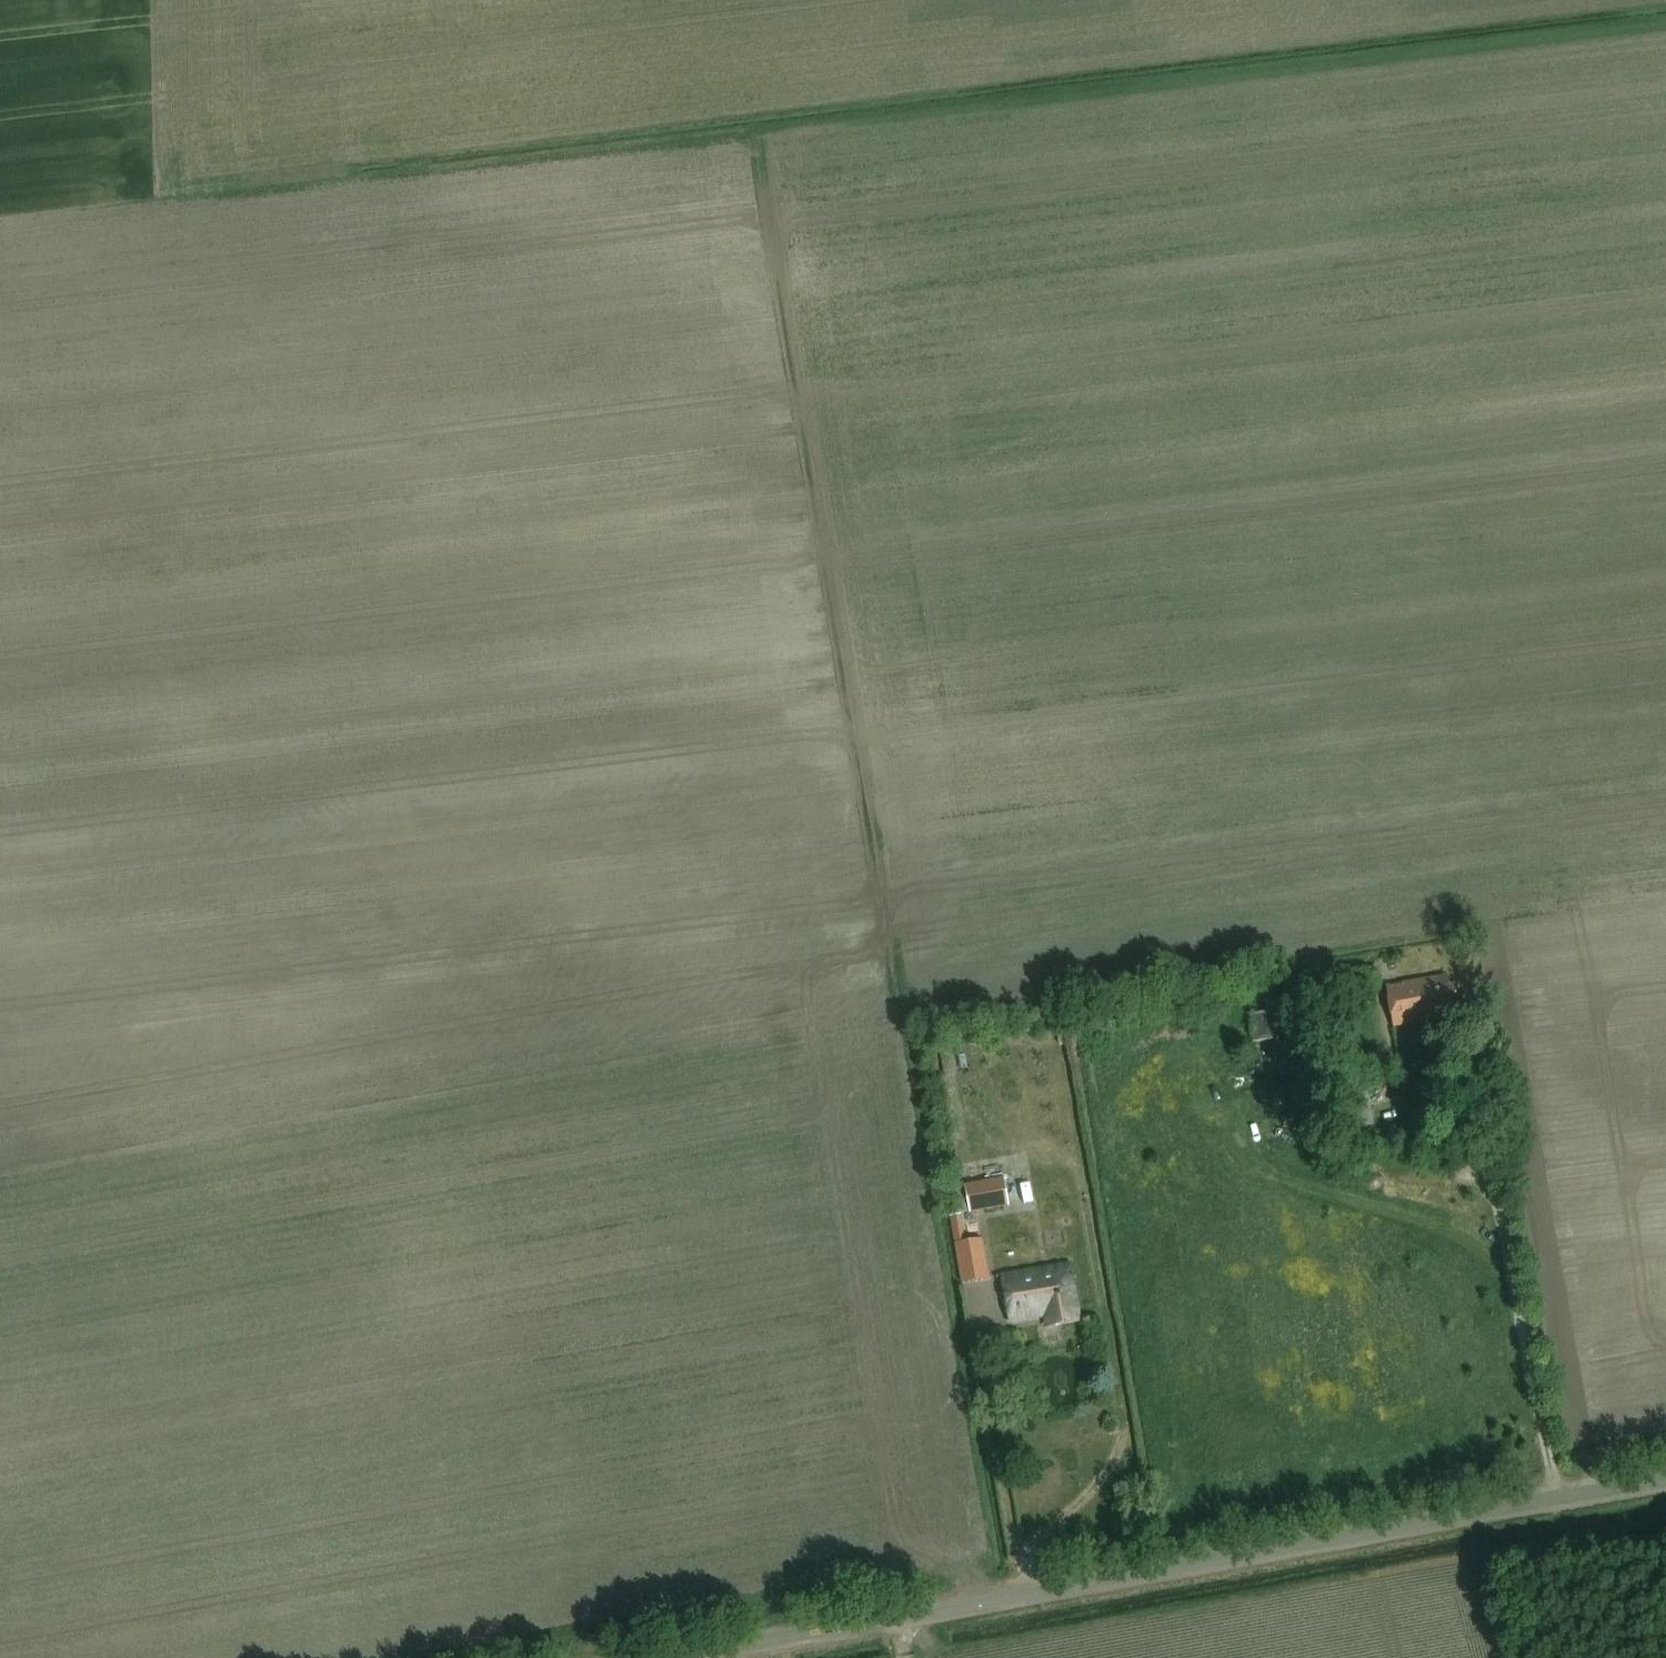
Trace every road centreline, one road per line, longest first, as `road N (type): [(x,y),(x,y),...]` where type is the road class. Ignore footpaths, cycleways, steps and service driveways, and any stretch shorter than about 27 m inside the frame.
road 1 (unclassified): [(675,1657),(1665,1480)]

